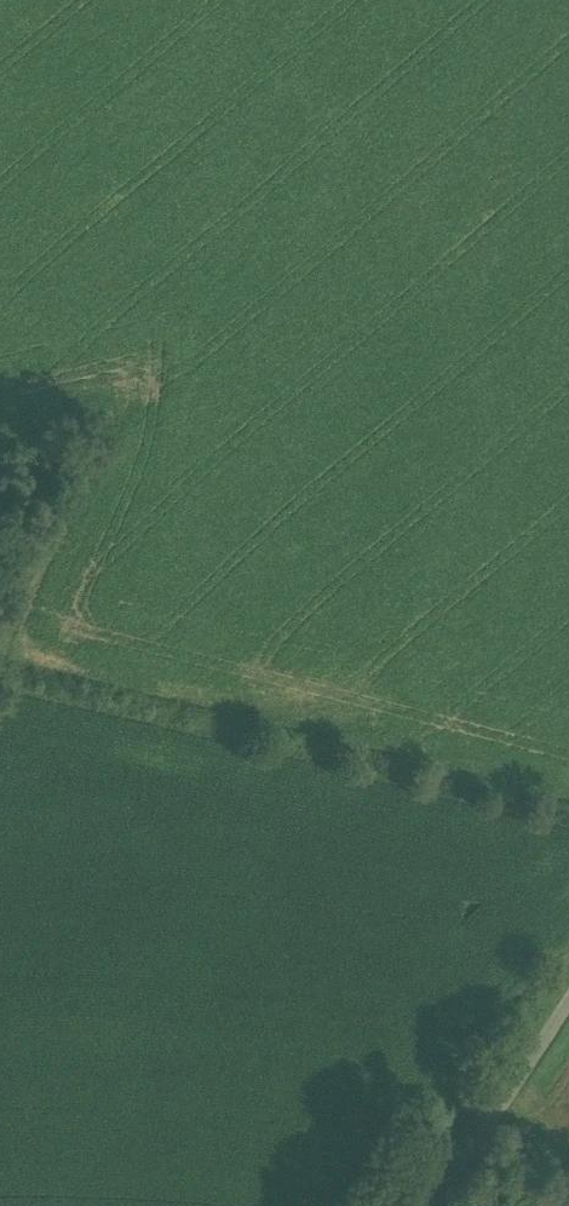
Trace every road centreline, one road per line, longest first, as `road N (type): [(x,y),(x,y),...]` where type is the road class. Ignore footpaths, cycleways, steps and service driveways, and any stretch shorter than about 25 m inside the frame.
road 1 (unclassified): [(436,1205),(568,998)]

